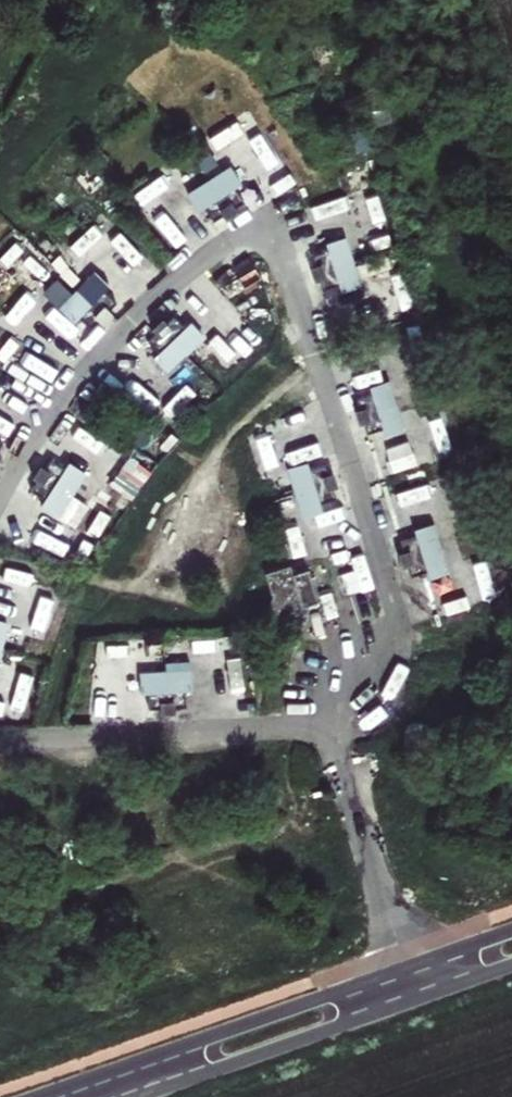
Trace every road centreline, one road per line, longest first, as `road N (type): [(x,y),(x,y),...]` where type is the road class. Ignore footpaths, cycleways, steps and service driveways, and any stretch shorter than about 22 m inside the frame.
road 1 (tertiary): [(511,931),(36,1096)]
road 2 (tertiary): [(138,1096),(511,965)]

